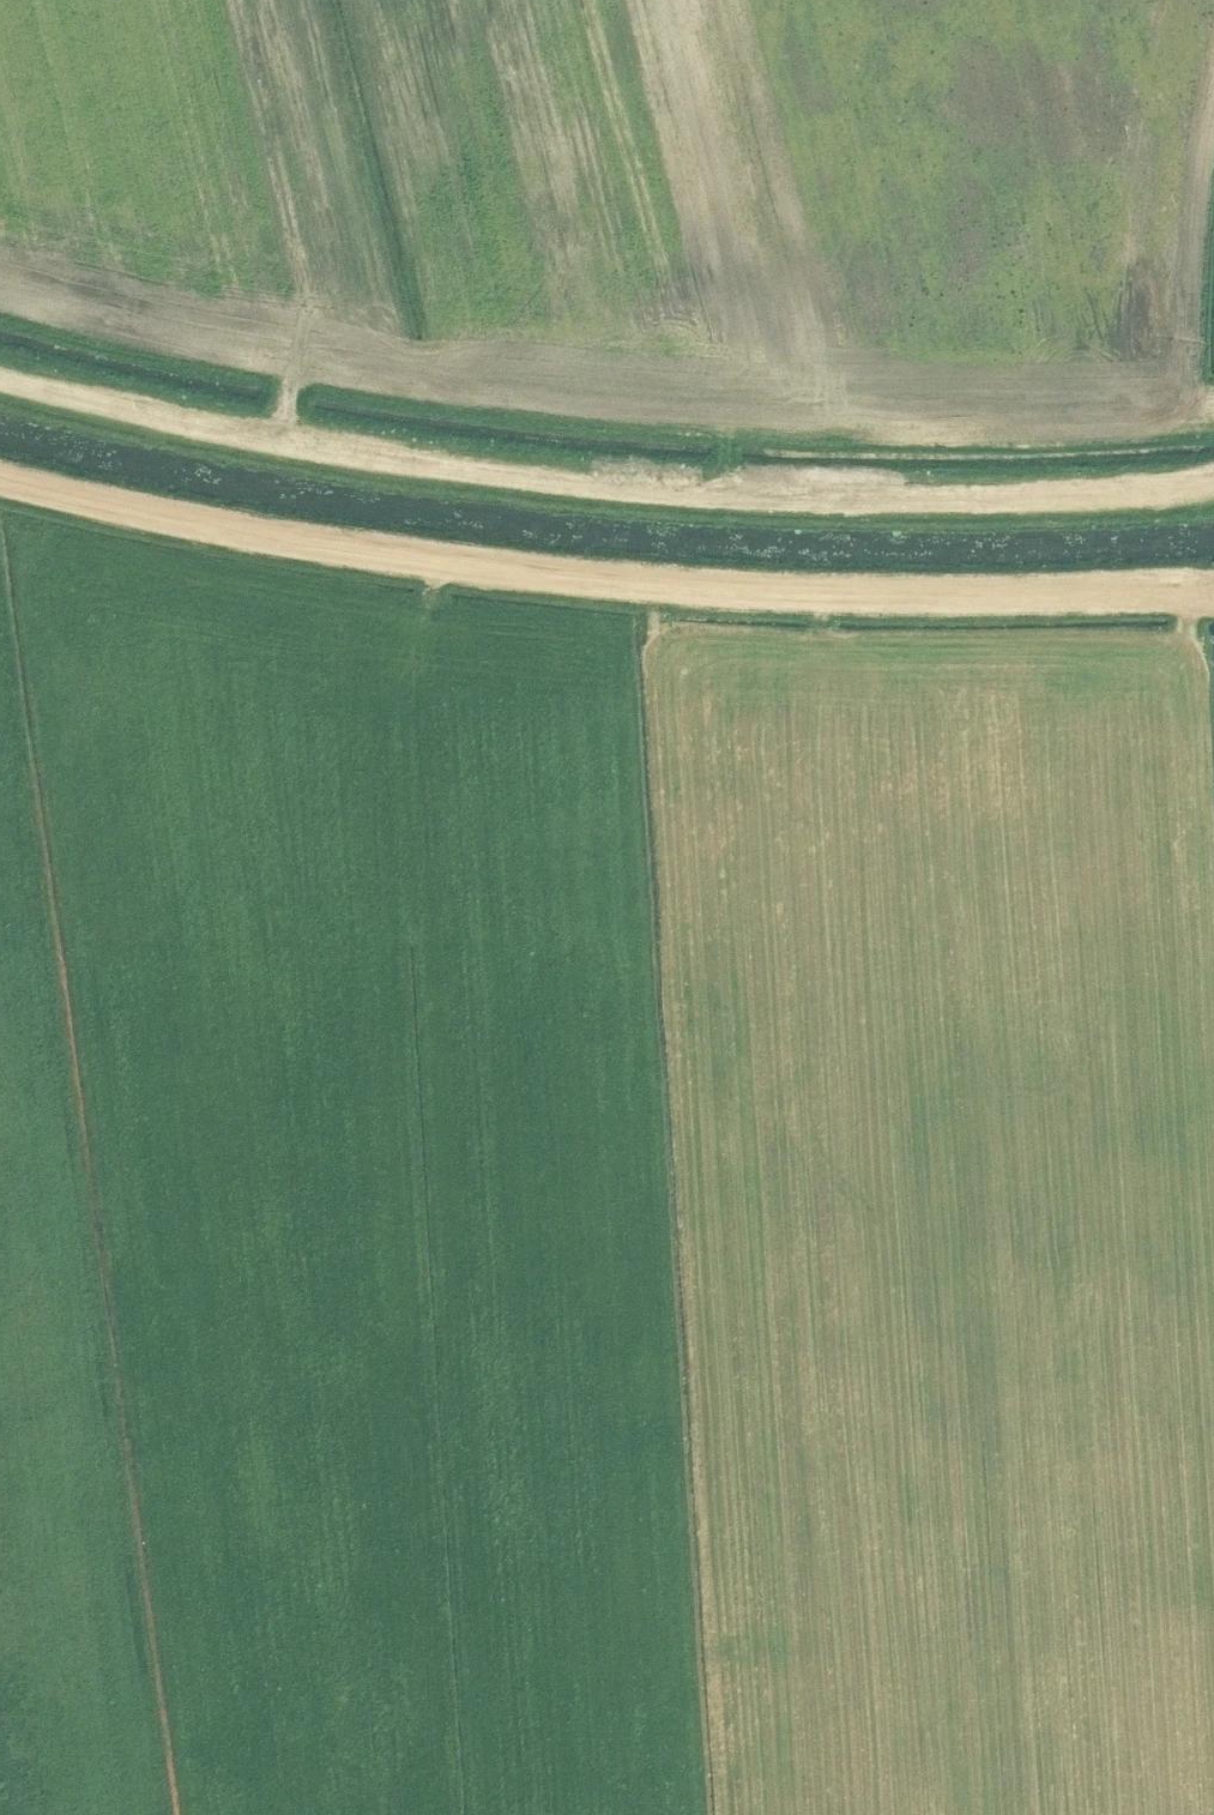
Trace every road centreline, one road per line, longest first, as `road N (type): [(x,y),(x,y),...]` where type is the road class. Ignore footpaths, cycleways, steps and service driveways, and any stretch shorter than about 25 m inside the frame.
road 1 (track): [(1213,480),(1150,488),(625,488),(377,453),(0,370)]
road 2 (track): [(0,474),(217,523),(551,570),(934,593),(1213,589)]

